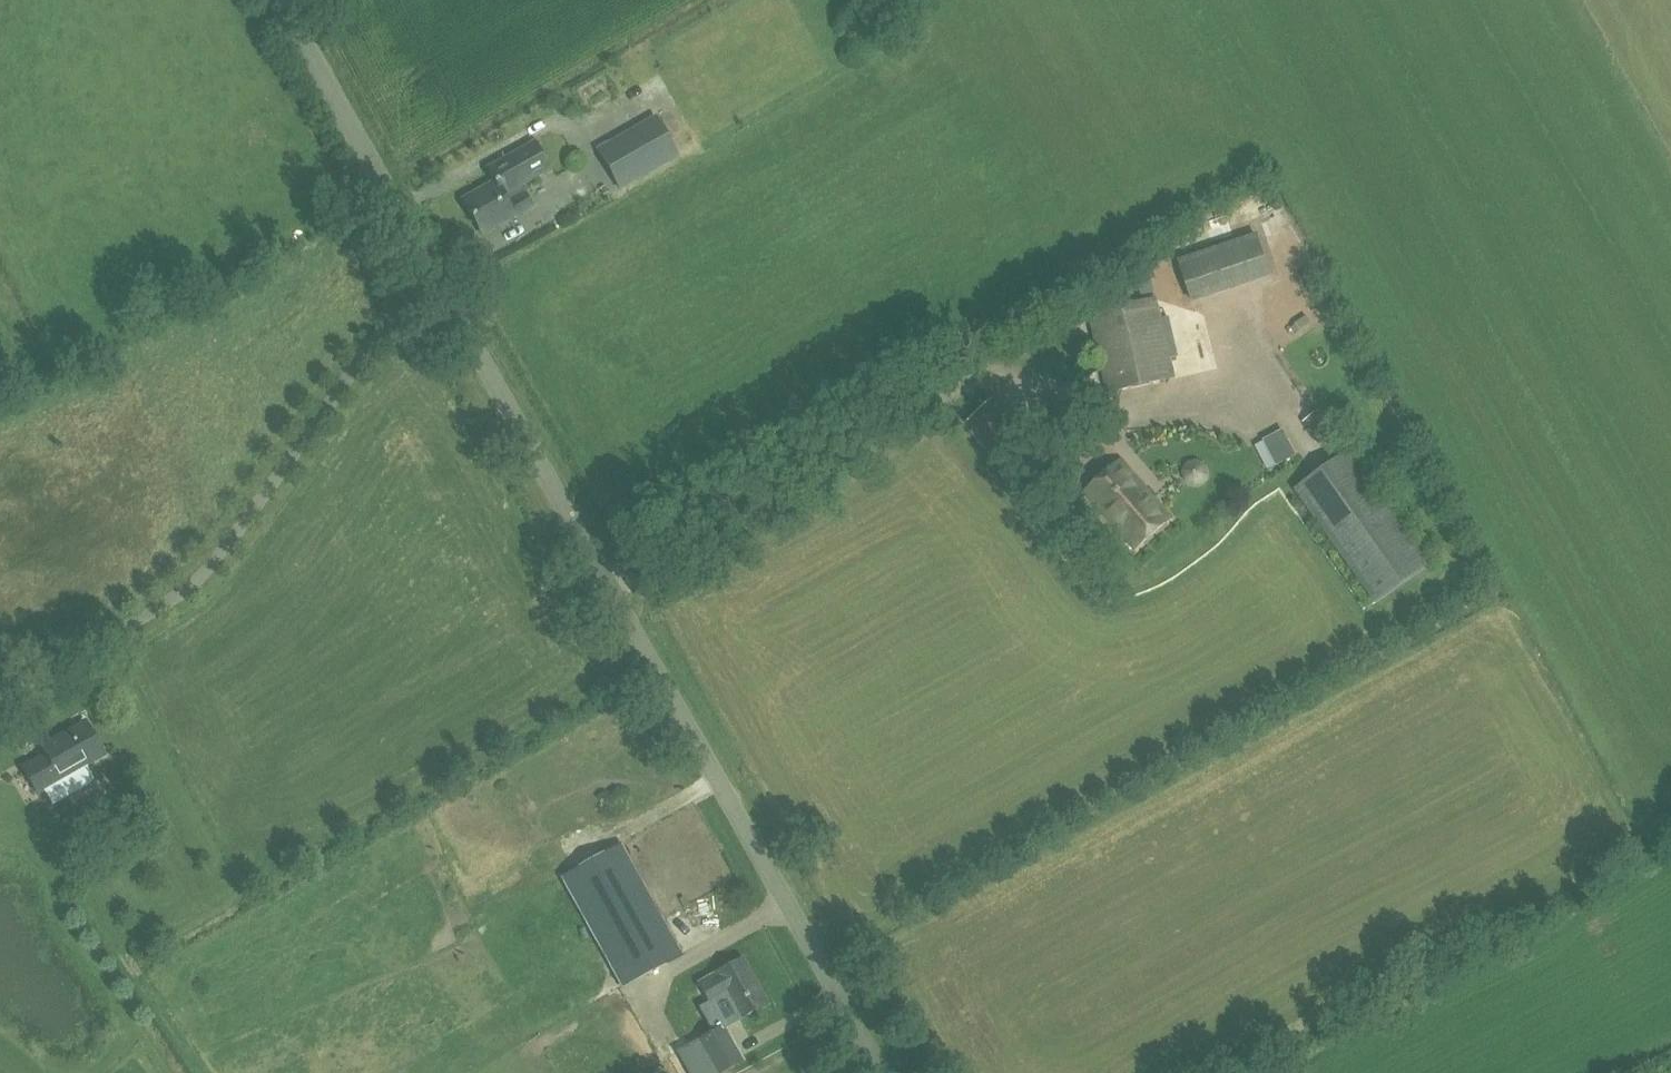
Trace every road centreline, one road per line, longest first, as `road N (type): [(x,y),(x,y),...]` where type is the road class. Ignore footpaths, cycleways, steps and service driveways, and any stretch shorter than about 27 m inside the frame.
road 1 (unclassified): [(882,1072),(283,0)]

